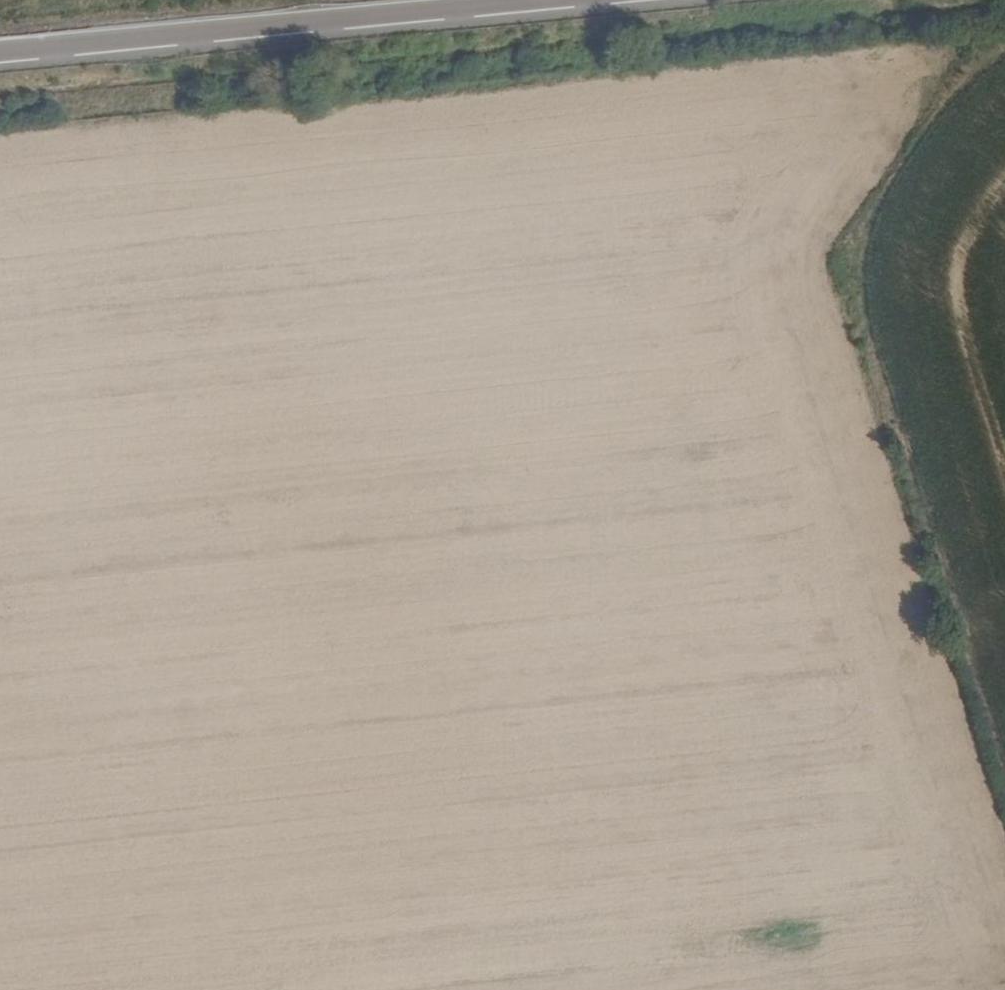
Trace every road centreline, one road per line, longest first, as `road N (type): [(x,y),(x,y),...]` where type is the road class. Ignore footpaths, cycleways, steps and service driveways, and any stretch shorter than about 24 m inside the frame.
road 1 (trunk): [(0,46),(511,0)]

